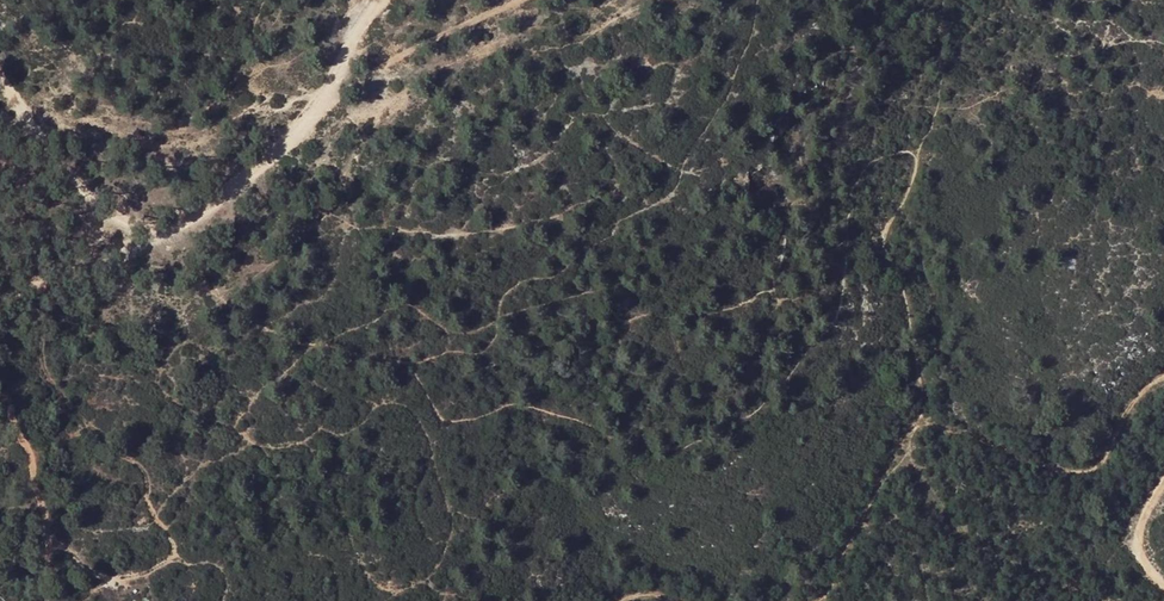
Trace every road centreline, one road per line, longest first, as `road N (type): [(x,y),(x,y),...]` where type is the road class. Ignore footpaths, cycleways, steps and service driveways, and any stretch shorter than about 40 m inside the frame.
road 1 (track): [(0,83),(110,224),(165,240),(309,140),(367,17),(388,0)]
road 2 (track): [(165,240),(114,256),(20,306),(0,335)]

